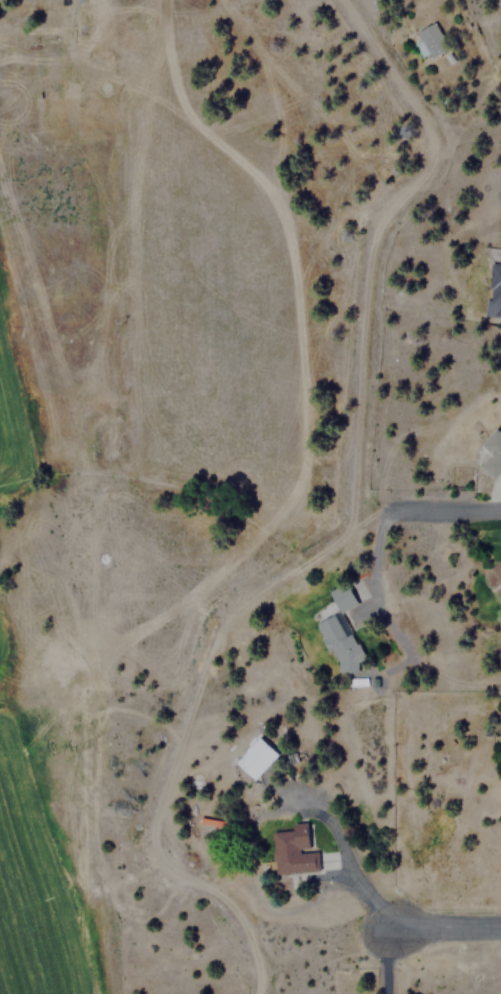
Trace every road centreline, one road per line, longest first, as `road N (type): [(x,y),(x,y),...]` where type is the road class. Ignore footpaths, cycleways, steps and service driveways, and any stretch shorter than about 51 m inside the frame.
road 1 (residential): [(500,930),(376,929)]

